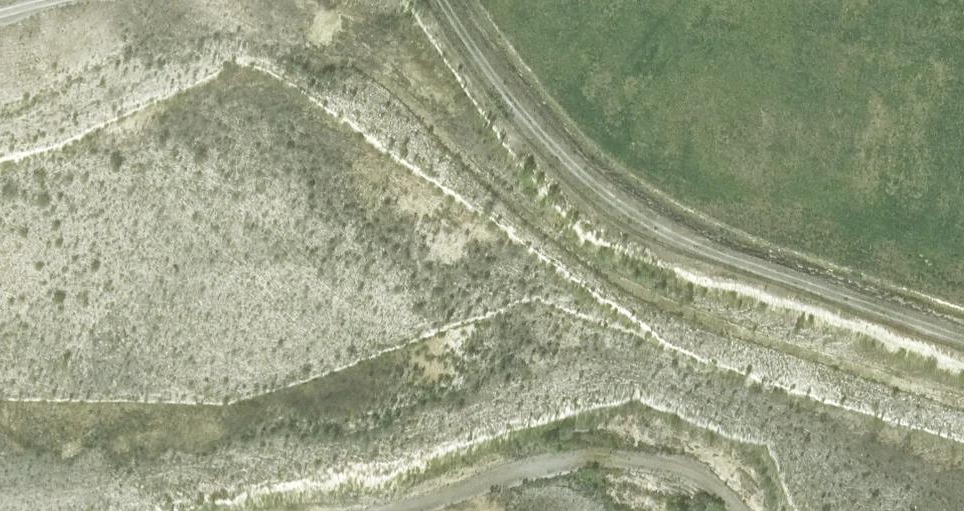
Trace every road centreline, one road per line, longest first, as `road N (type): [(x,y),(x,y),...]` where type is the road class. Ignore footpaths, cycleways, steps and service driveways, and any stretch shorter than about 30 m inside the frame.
road 1 (track): [(444,0),(522,109),(598,191),(686,241),(963,334)]
road 2 (track): [(364,510),(544,452),(605,443),(679,457),(735,510)]

